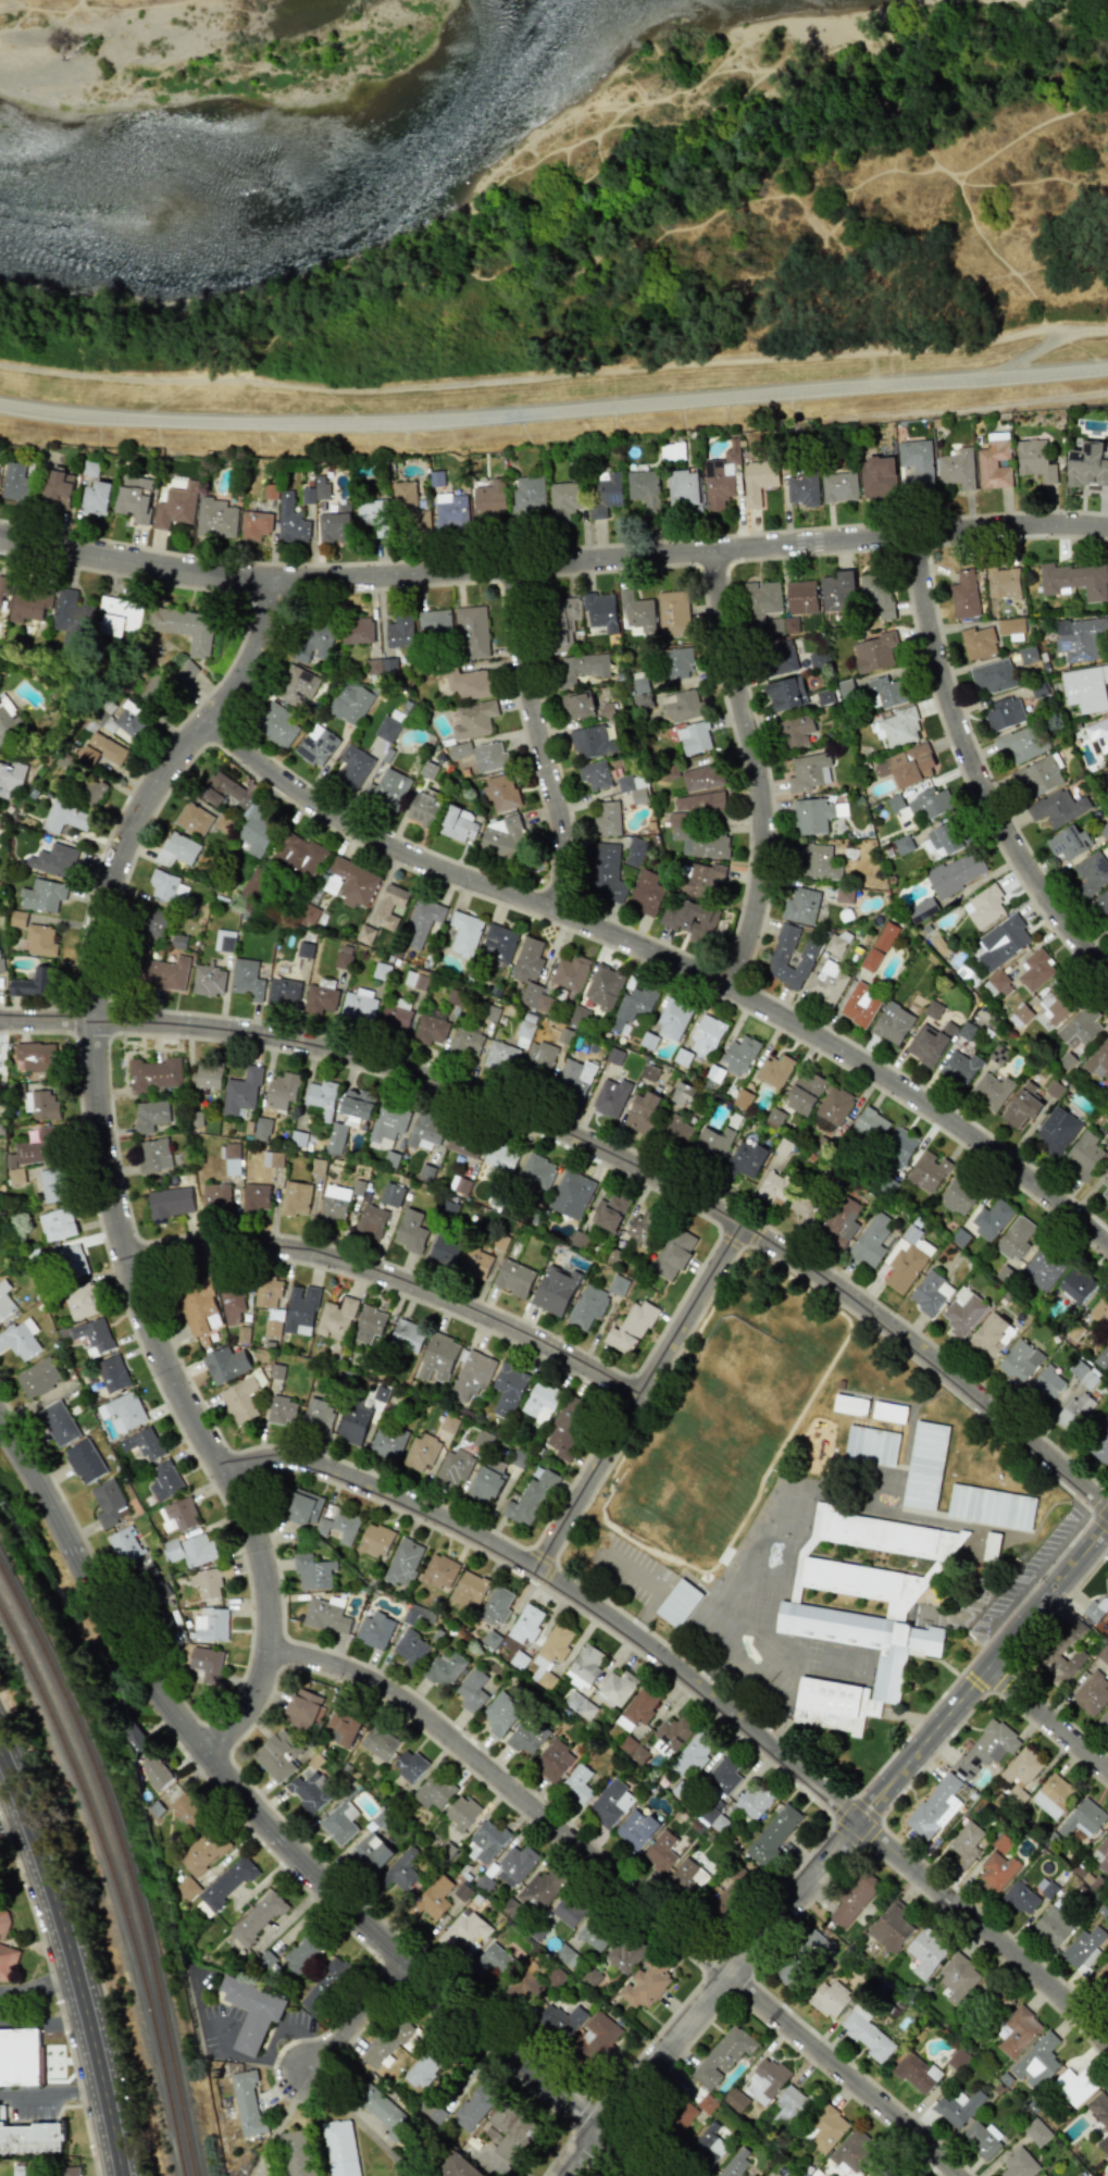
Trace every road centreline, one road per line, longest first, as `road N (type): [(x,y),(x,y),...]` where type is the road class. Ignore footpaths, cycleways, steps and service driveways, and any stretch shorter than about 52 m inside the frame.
road 1 (residential): [(0,1022),(160,1024),(288,1042),(411,1074),(588,1144),(835,1286),(1107,1511)]
road 2 (residential): [(204,1758),(238,1727),(261,1686),(266,1590),(247,1521),(169,1379),(125,1263),(98,1107),(95,970),(103,906),(124,844),(161,776),(210,719)]
road 3 (residential): [(221,1472),(279,1459),(313,1465),(473,1532),(592,1602),(701,1686),(1107,2046)]
road 4 (residential): [(1107,1247),(994,1154),(831,1046),(628,943),(379,842),(284,782),(210,719)]
road 5 (residential): [(0,1423),(112,1633),(172,1720),(334,1897),(600,2130)]
road 6 (residential): [(269,1652),(334,1668),(413,1713),(953,2175)]
road 7 (residential): [(1107,528),(1037,523),(276,575)]
road 8 (residential): [(1107,1528),(600,2130)]
road 9 (residential): [(125,1263),(216,1246),(327,1257),(507,1327),(643,1402)]
road 10 (residential): [(916,532),(935,655),(966,751),(1036,885),(1107,976)]
road 11 (residential): [(709,547),(761,829),(751,924),(730,991)]
road 12 (tertiary): [(0,1766),(73,1970),(120,2175)]
road 13 (residential): [(744,1229),(544,1571)]
road 14 (residential): [(510,561),(527,687),(562,841),(556,913)]
road 15 (residential): [(276,575),(165,565),(0,536)]
road 16 (residential): [(210,719),(262,638),(276,575)]
road 17 (residential): [(989,1670),(1107,1774)]
road 18 (residential): [(404,1963),(308,2075)]

